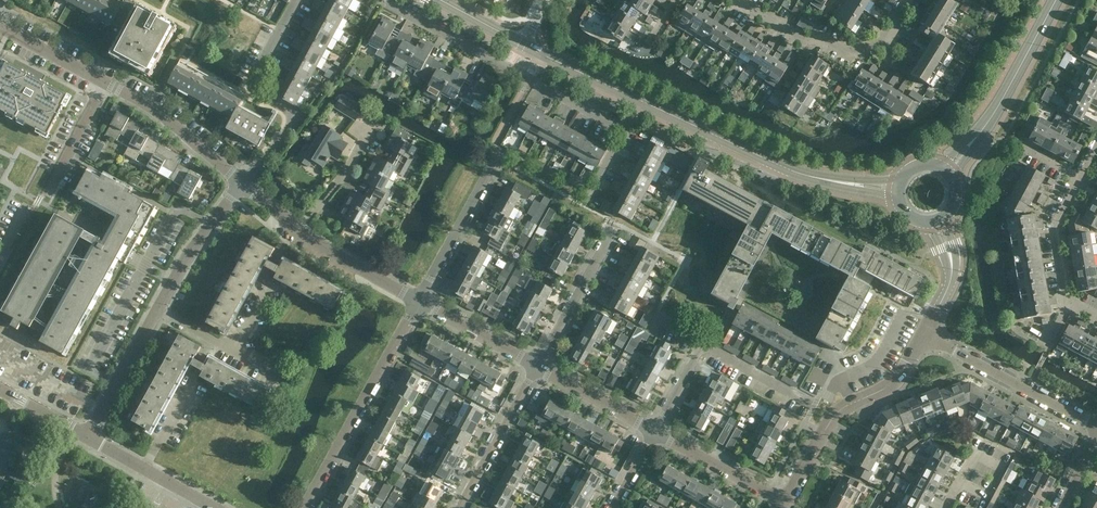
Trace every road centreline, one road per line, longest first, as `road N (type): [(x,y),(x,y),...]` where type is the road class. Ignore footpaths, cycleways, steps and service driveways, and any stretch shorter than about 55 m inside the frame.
road 1 (secondary): [(898,189),(792,171),(642,101)]
road 2 (residential): [(624,130),(390,0)]
road 3 (residential): [(243,184),(304,121),(252,90),(296,0)]
road 4 (residential): [(304,507),(418,301)]
road 5 (residential): [(784,505),(837,412),(897,380),(924,335)]
road 6 (residential): [(908,0),(882,43),(838,56),(737,0)]
road 7 (secondary): [(946,171),(991,118),(1058,0)]
road 8 (residential): [(1096,427),(924,335)]
road 9 (residential): [(243,184),(150,107),(105,83)]
road 10 (residential): [(537,367),(617,224)]
road 11 (residential): [(1096,318),(1069,303),(1055,228),(1081,178)]
road 12 (residential): [(418,301),(495,158)]
road 13 (residential): [(458,507),(537,367)]
road 14 (residential): [(160,310),(243,184)]
road 15 (residential): [(784,505),(655,433)]
road 16 (residential): [(89,439),(160,310)]
road 17 (residential): [(213,507),(89,439)]
road 18 (residential): [(418,301),(297,229)]
road 19 (residential): [(537,367),(418,301)]
road 20 (residential): [(655,433),(537,367)]
road 21 (residential): [(278,373),(160,310)]
road 22 (secondary): [(642,101),(522,43)]
road 23 (residential): [(41,194),(105,83)]
road 24 (residential): [(924,335),(951,274),(937,220)]
road 25 (residential): [(297,229),(348,169),(364,129)]

